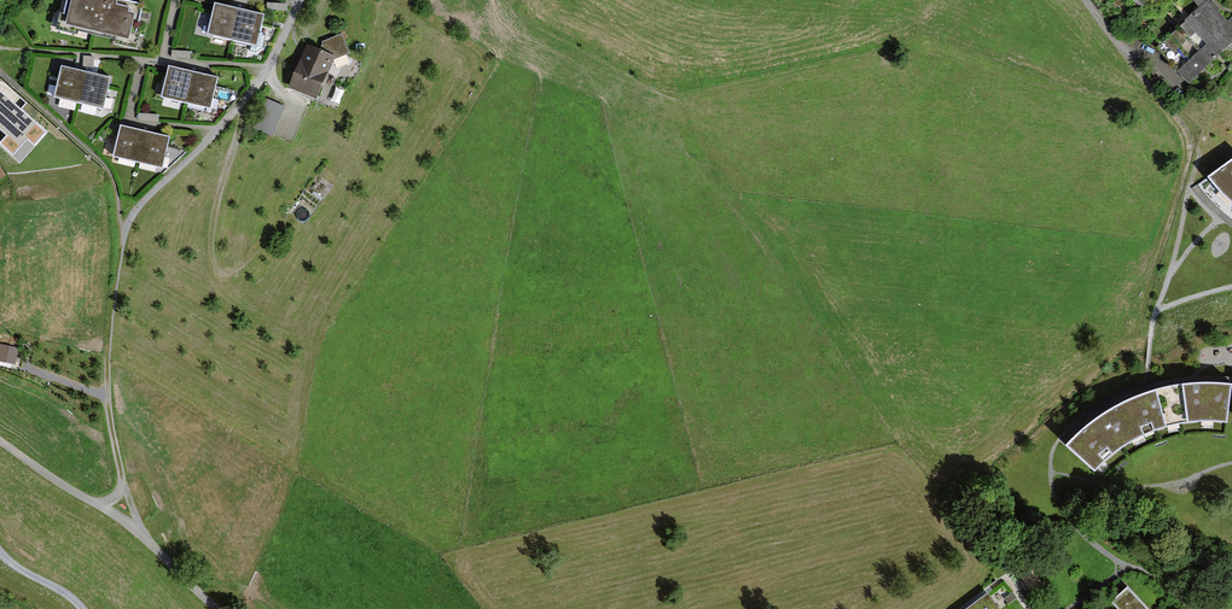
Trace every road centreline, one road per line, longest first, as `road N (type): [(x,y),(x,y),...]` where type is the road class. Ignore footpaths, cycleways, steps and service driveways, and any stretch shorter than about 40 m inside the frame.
road 1 (track): [(137,529),(113,440),(107,370),(114,292),(129,220),(140,203)]
road 2 (residential): [(140,203),(242,107),(300,0)]
road 3 (track): [(242,107),(211,245),(221,271),(240,268)]

